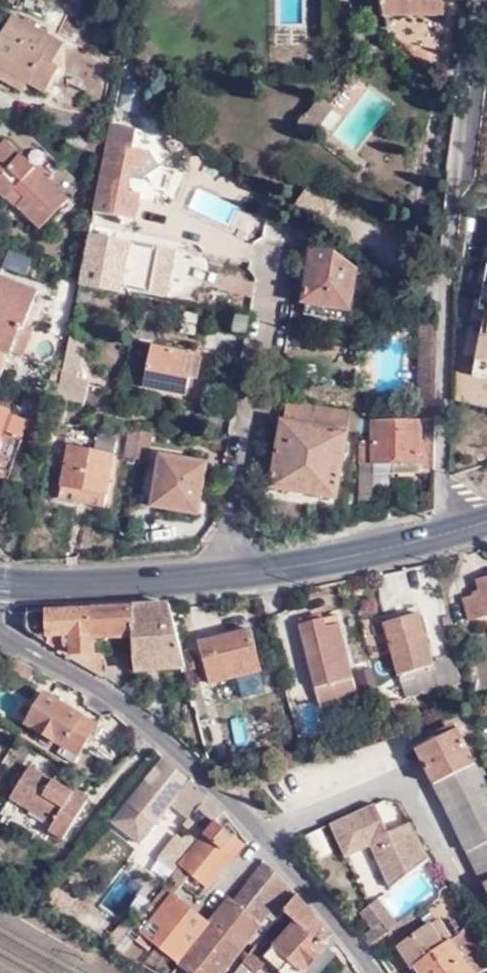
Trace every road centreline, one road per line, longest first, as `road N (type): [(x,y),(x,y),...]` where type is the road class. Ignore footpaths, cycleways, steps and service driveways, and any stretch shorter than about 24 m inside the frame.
road 1 (residential): [(486,24),(468,102),(456,244),(447,495),(457,533)]
road 2 (unclassified): [(0,632),(100,692),(255,820),(375,972)]
road 3 (residential): [(276,263),(222,578)]
road 4 (secondary): [(457,533),(222,578)]
road 5 (secondary): [(222,578),(0,582)]

